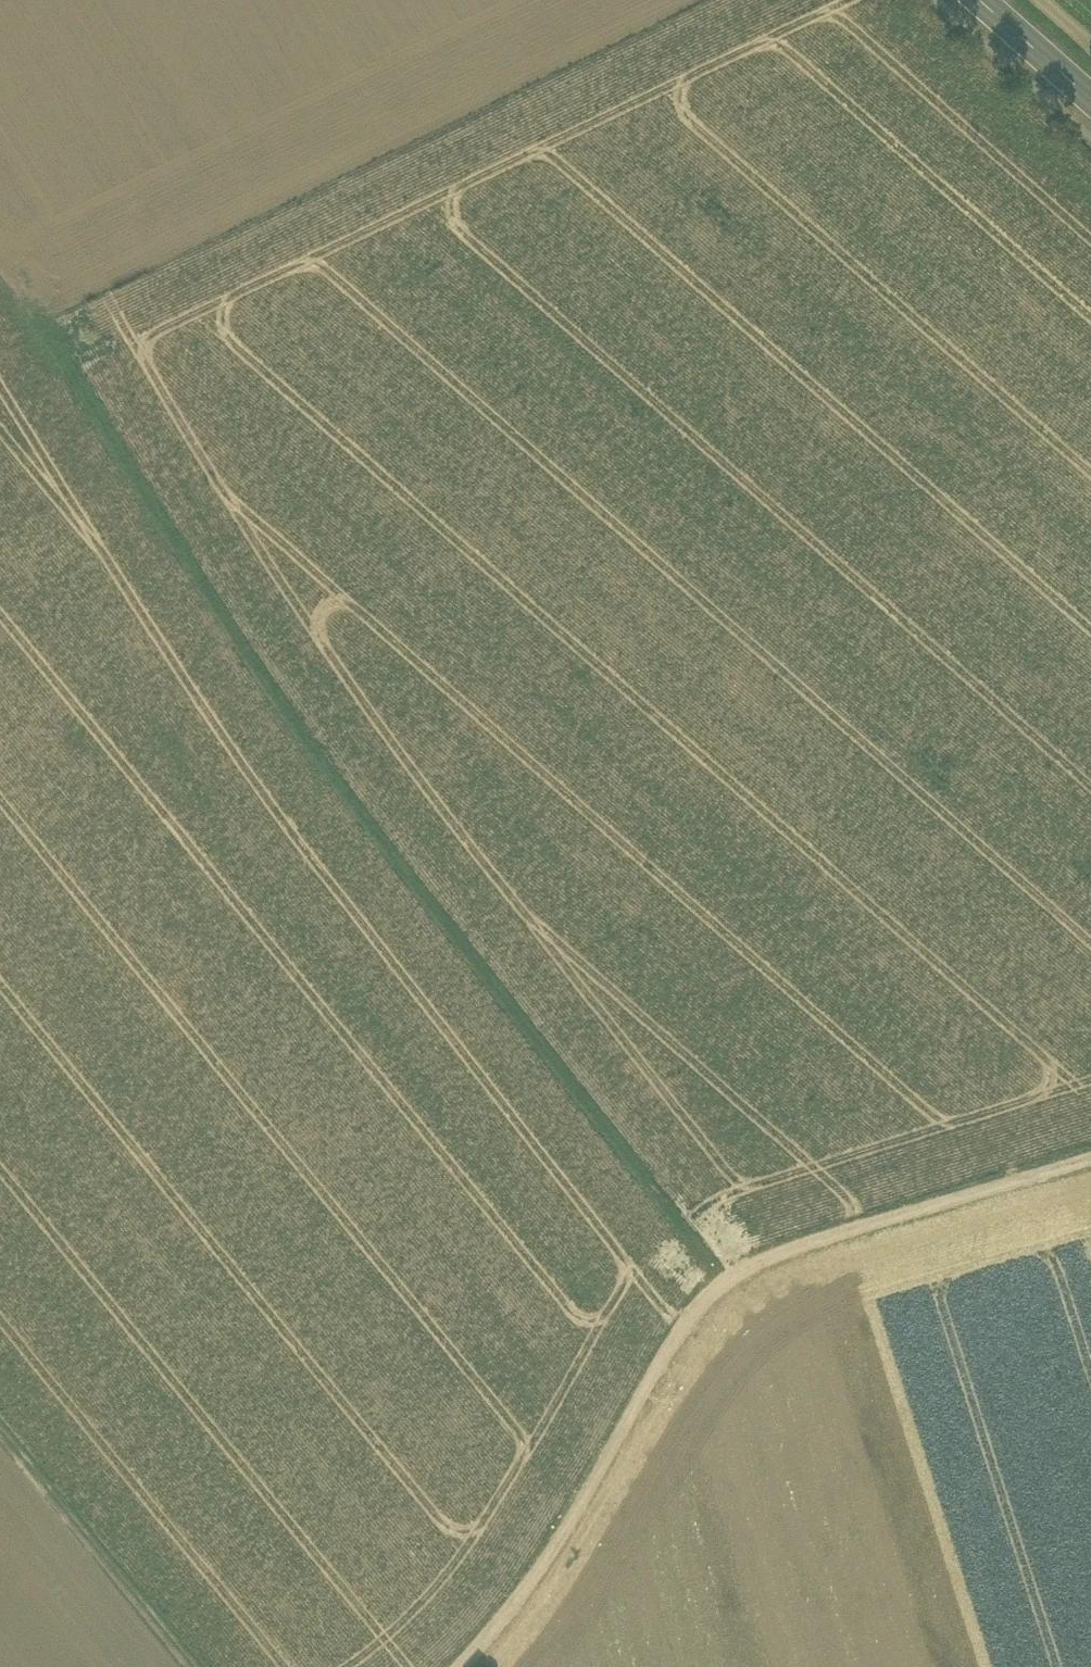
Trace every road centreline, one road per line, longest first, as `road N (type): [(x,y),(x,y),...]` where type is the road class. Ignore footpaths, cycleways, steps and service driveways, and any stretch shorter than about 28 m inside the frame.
road 1 (track): [(1090,1151),(736,1261),(682,1305),(504,1592),(443,1666)]
road 2 (track): [(0,1432),(196,1666)]
road 3 (primary): [(982,0),(1090,98)]

